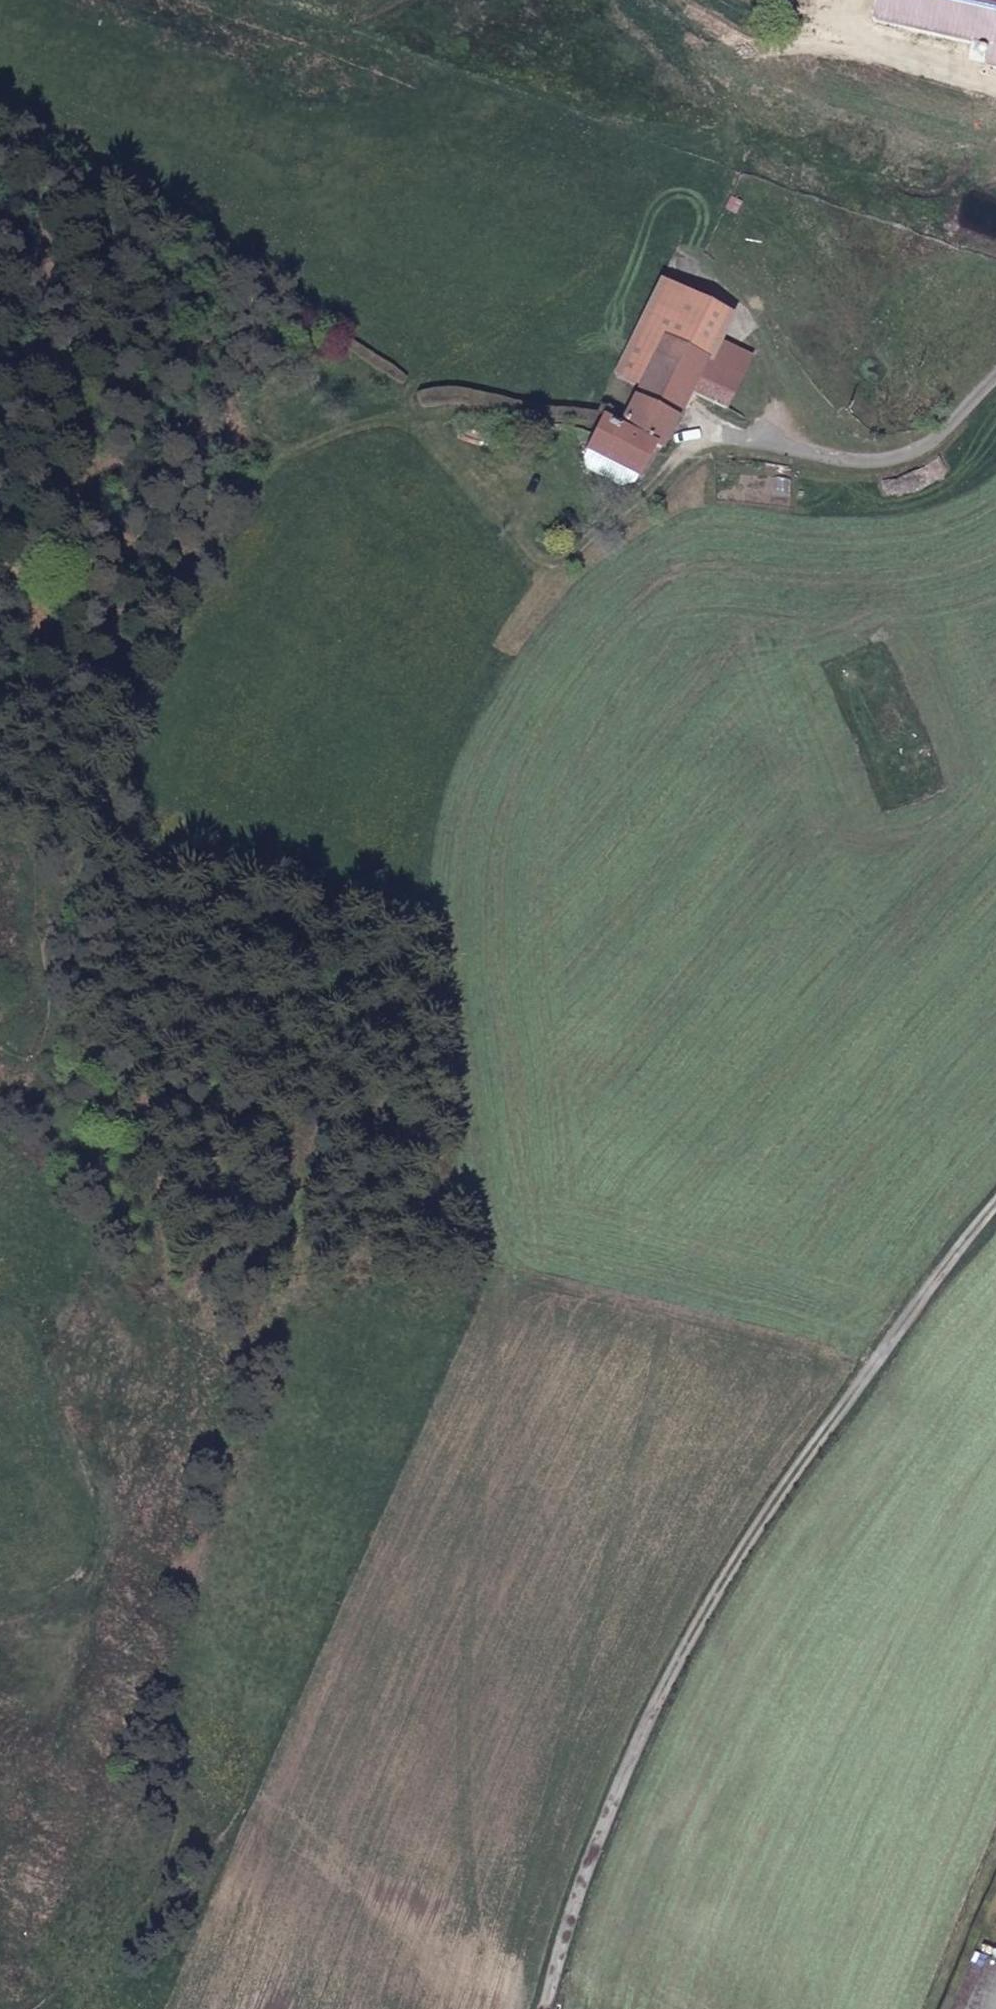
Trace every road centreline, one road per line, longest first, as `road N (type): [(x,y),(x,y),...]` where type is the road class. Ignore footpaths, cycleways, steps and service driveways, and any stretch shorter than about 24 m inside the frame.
road 1 (track): [(554,2008),(591,1863),(692,1645),(828,1429),(995,1215)]
road 2 (residential): [(790,446),(881,470),(948,438),(995,387)]

